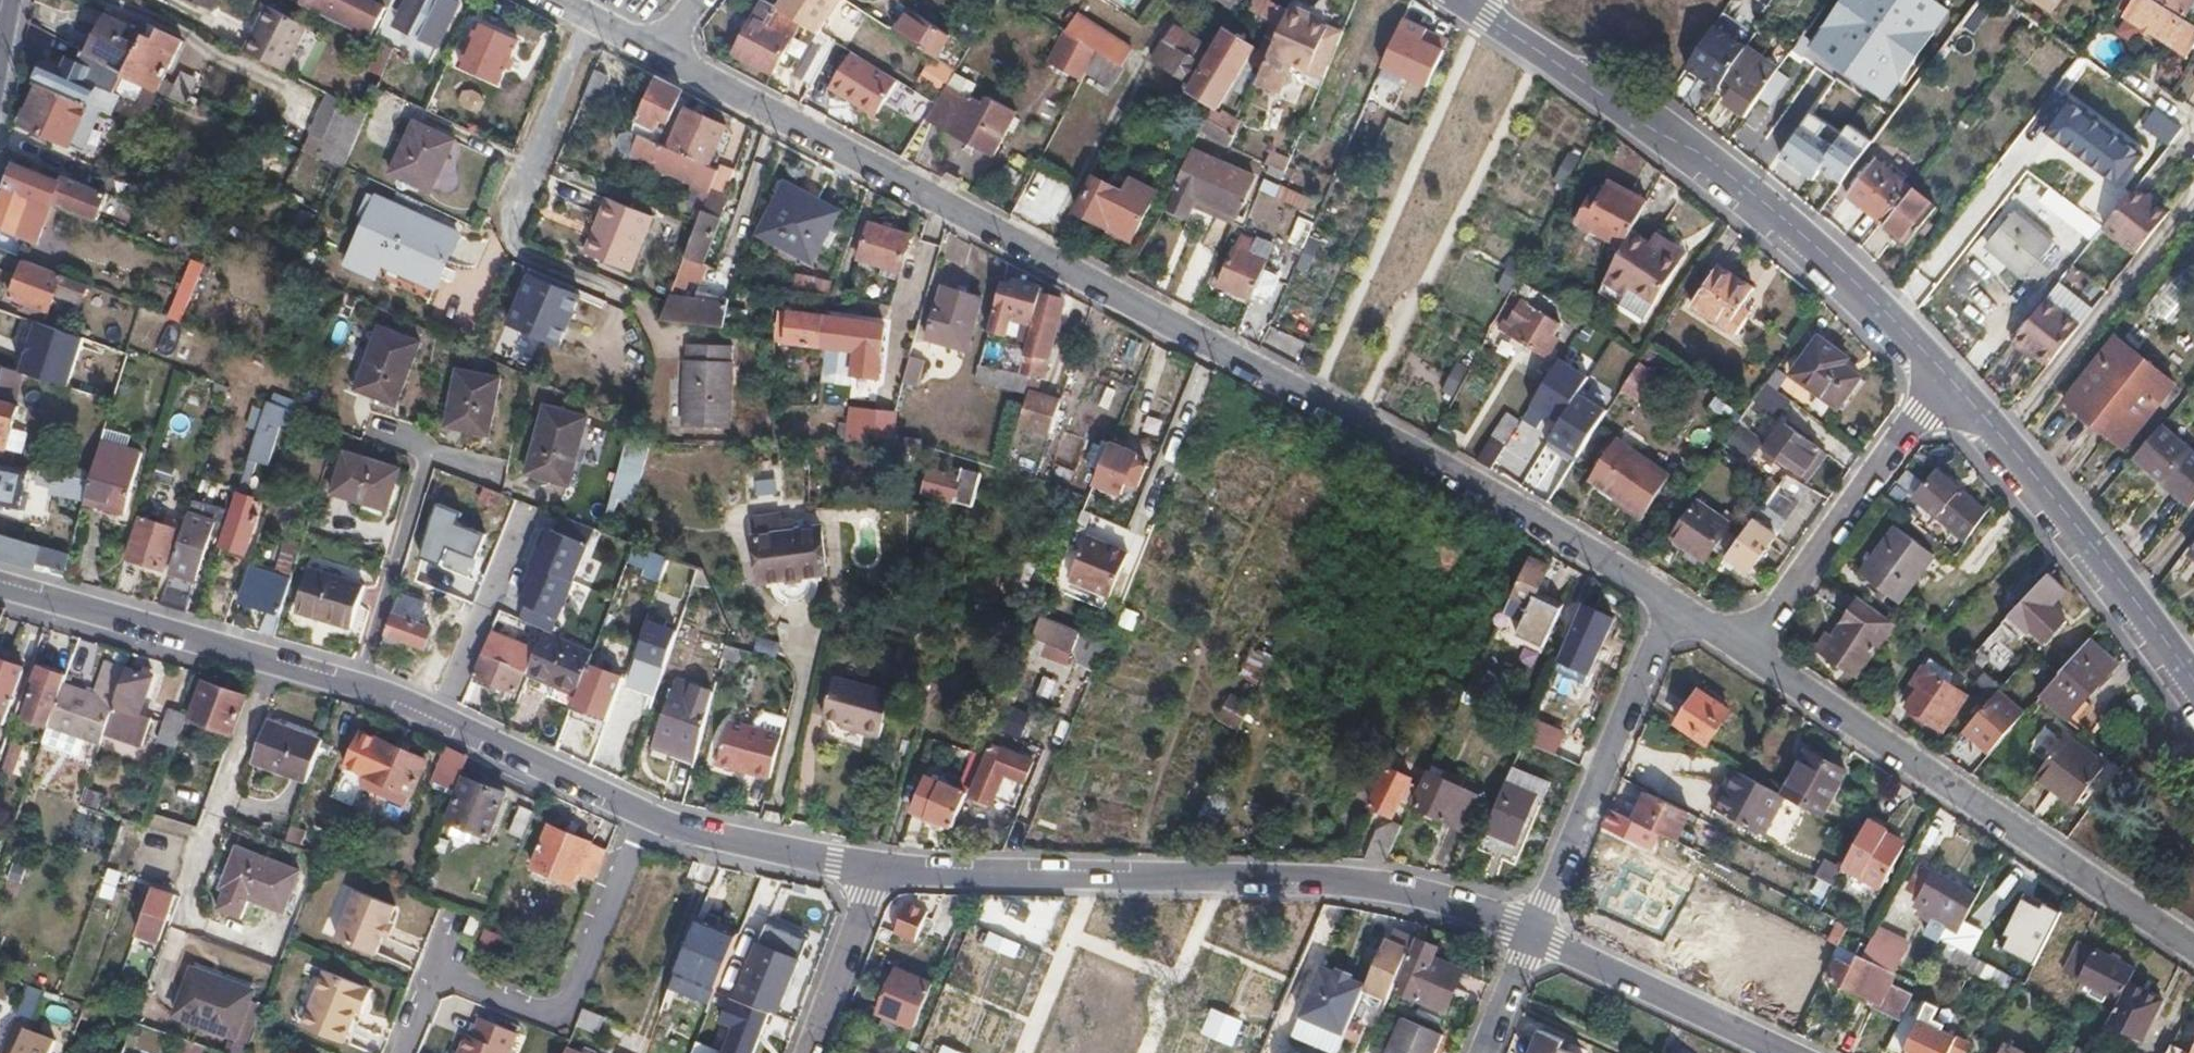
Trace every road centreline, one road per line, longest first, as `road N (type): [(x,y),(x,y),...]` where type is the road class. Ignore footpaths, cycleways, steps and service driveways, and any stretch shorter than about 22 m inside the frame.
road 1 (residential): [(672,48),(1520,504),(1677,608)]
road 2 (residential): [(652,816),(359,685),(0,580)]
road 3 (residential): [(1534,933),(1366,885),(875,871)]
road 4 (residential): [(1944,378),(1853,277),(1747,191),(1468,5)]
road 5 (residential): [(1752,647),(2193,946)]
road 6 (residential): [(652,816),(576,1009),(437,952),(396,1052)]
road 7 (residential): [(2193,678),(2116,572),(1944,378)]
road 8 (residential): [(1534,933),(1677,608)]
road 9 (residential): [(1752,647),(1944,378)]
road 10 (residential): [(1791,1052),(1534,933)]
road 11 (residential): [(875,871),(652,816)]
road 12 (residential): [(875,871),(805,1052)]
road 13 (residential): [(1484,1052),(1534,933)]

